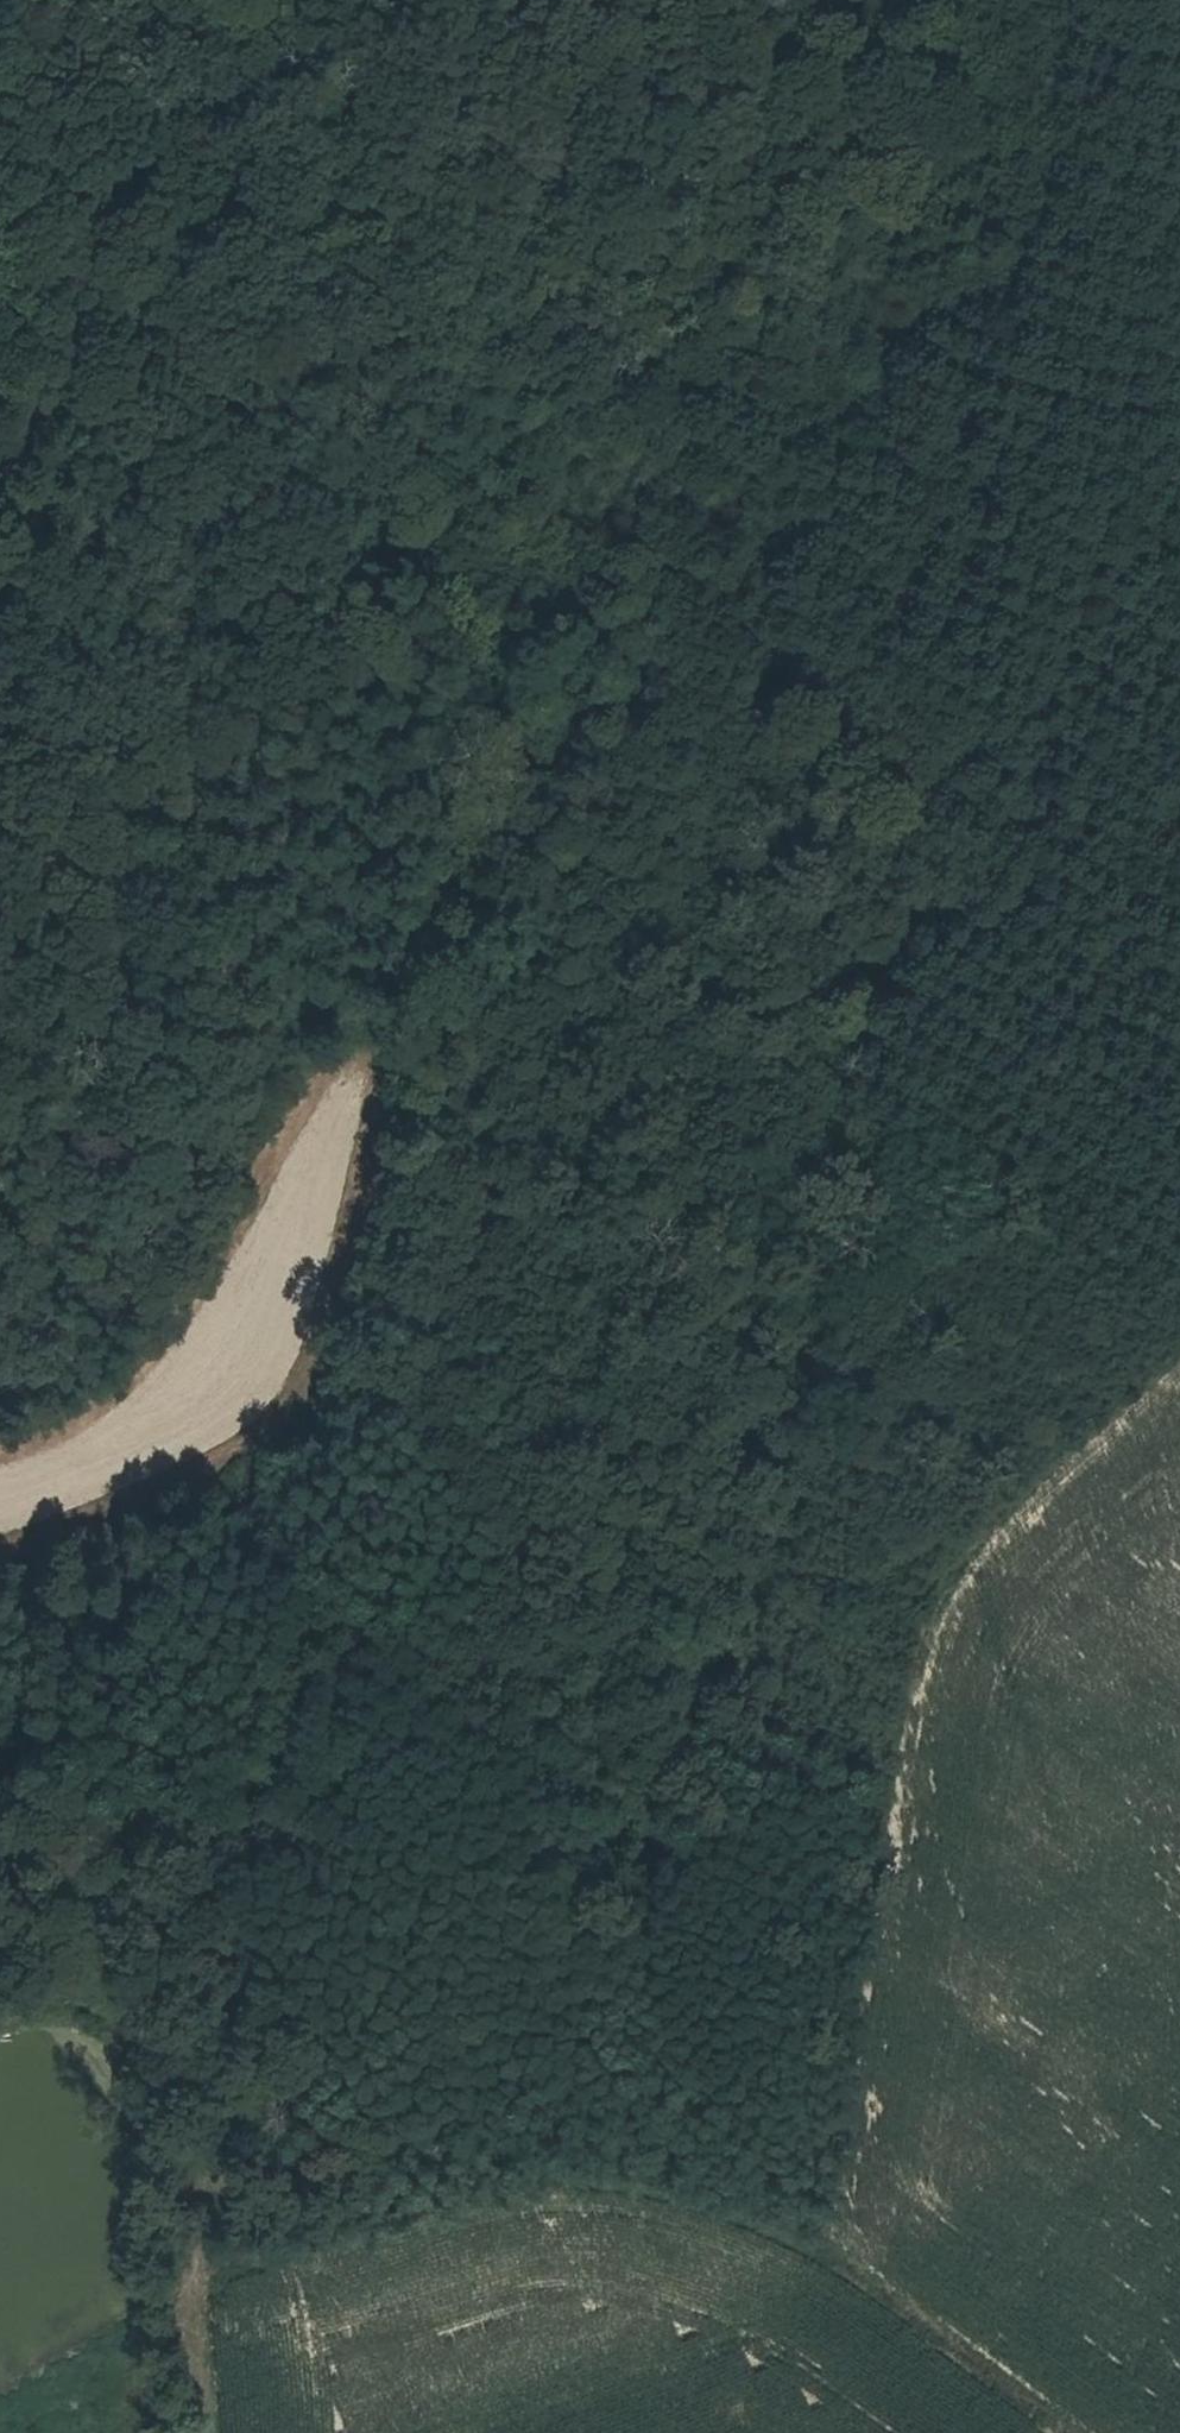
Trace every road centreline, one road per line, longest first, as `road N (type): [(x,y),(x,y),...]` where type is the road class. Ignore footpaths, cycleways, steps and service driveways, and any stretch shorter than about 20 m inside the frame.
road 1 (track): [(203,2432),(190,2362),(208,2285)]

